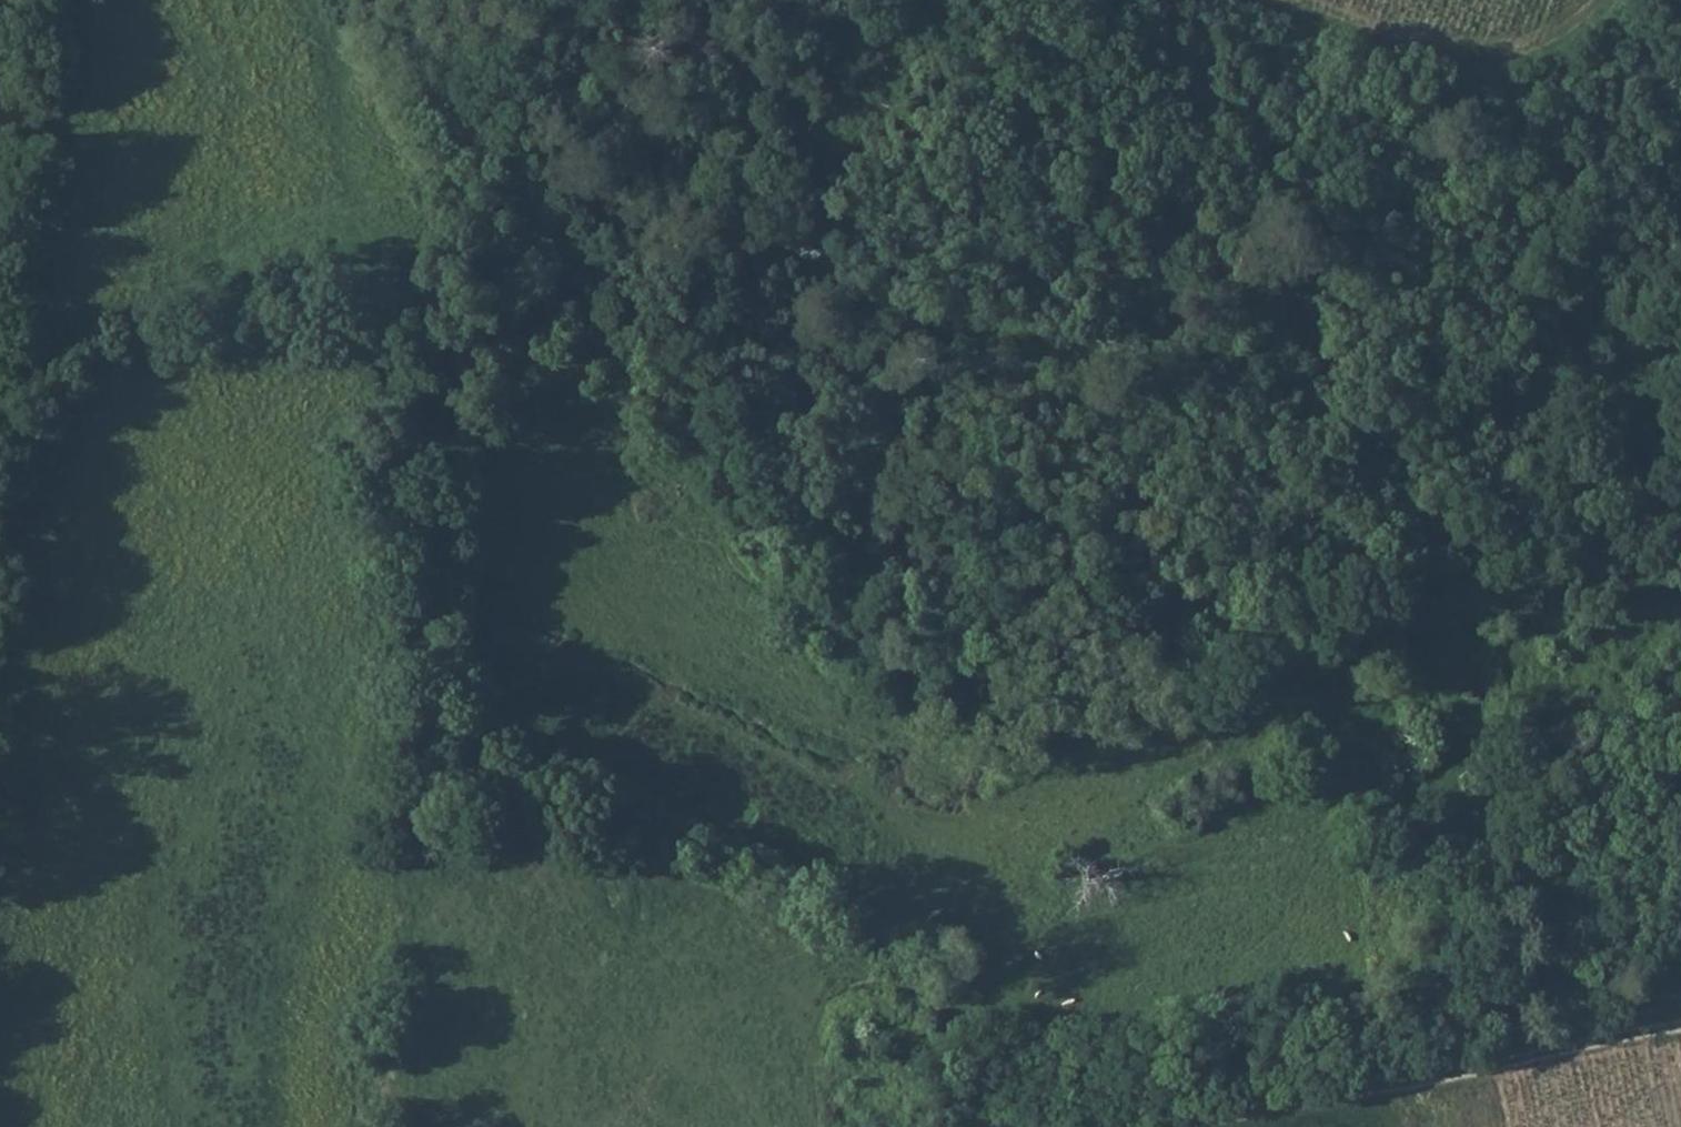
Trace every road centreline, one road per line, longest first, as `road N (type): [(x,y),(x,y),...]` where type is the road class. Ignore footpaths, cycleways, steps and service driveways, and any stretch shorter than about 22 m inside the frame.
road 1 (track): [(1195,1126),(1680,1029)]

